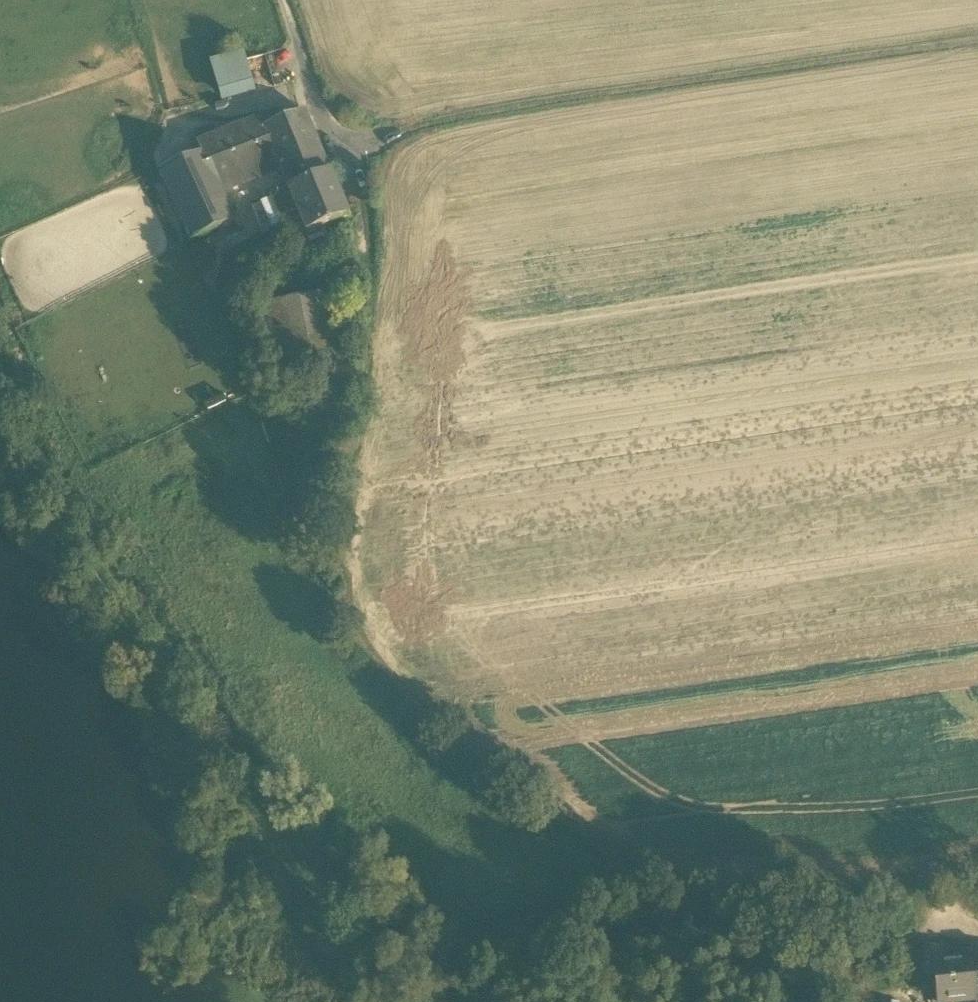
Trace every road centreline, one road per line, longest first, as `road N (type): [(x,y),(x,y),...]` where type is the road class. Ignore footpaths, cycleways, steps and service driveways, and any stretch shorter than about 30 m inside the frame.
road 1 (track): [(977,42),(348,135),(371,217),(376,356),(319,577),(328,605),(362,651),(437,723)]
road 2 (unclassified): [(286,0),(348,135)]

